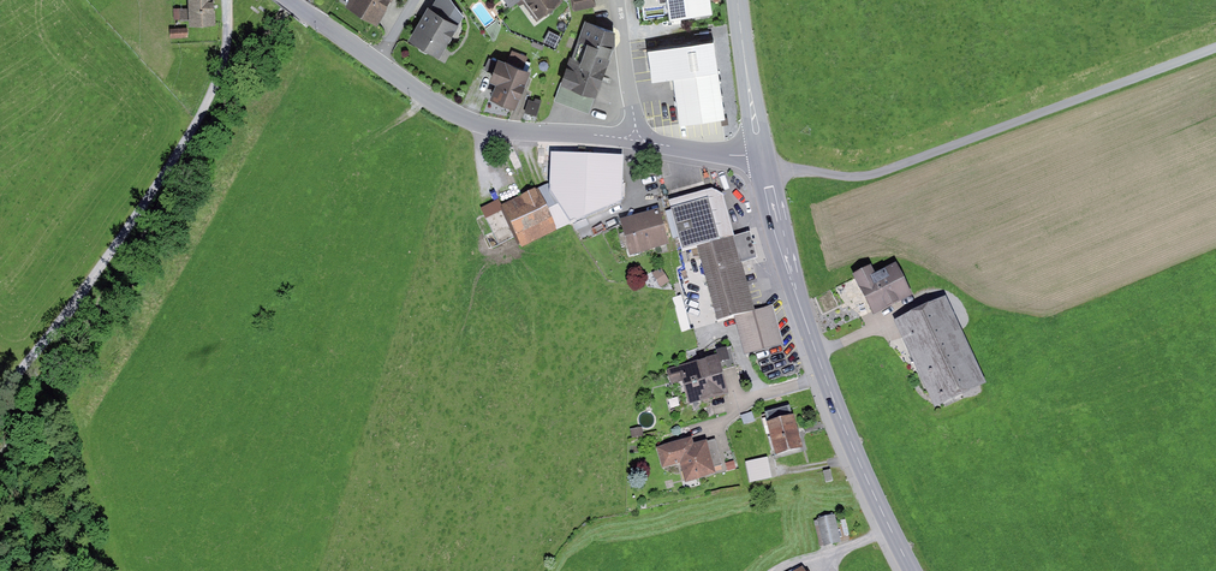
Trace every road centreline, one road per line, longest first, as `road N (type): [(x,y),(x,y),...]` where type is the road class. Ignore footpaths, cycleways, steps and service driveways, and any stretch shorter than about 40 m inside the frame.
road 1 (track): [(229,0),(225,57),(198,120),(106,263),(0,395)]
road 2 (primary): [(762,155),(814,354),(909,570)]
road 3 (tertiary): [(643,142),(477,124),(377,62)]
road 4 (primary): [(739,0),(762,155)]
road 5 (residential): [(643,142),(616,0)]

